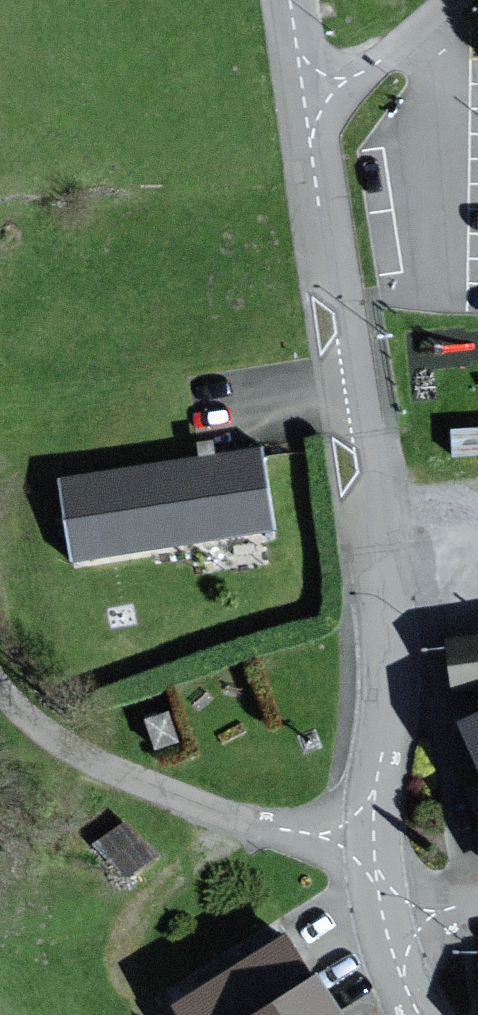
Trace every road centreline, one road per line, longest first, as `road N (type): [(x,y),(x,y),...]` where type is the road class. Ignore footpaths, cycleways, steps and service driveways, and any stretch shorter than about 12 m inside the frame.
road 1 (residential): [(369,848),(385,733),(377,537),(307,91)]
road 2 (residential): [(369,848),(243,820),(115,776),(0,689)]
road 3 (residential): [(307,91),(373,63),(449,0)]

